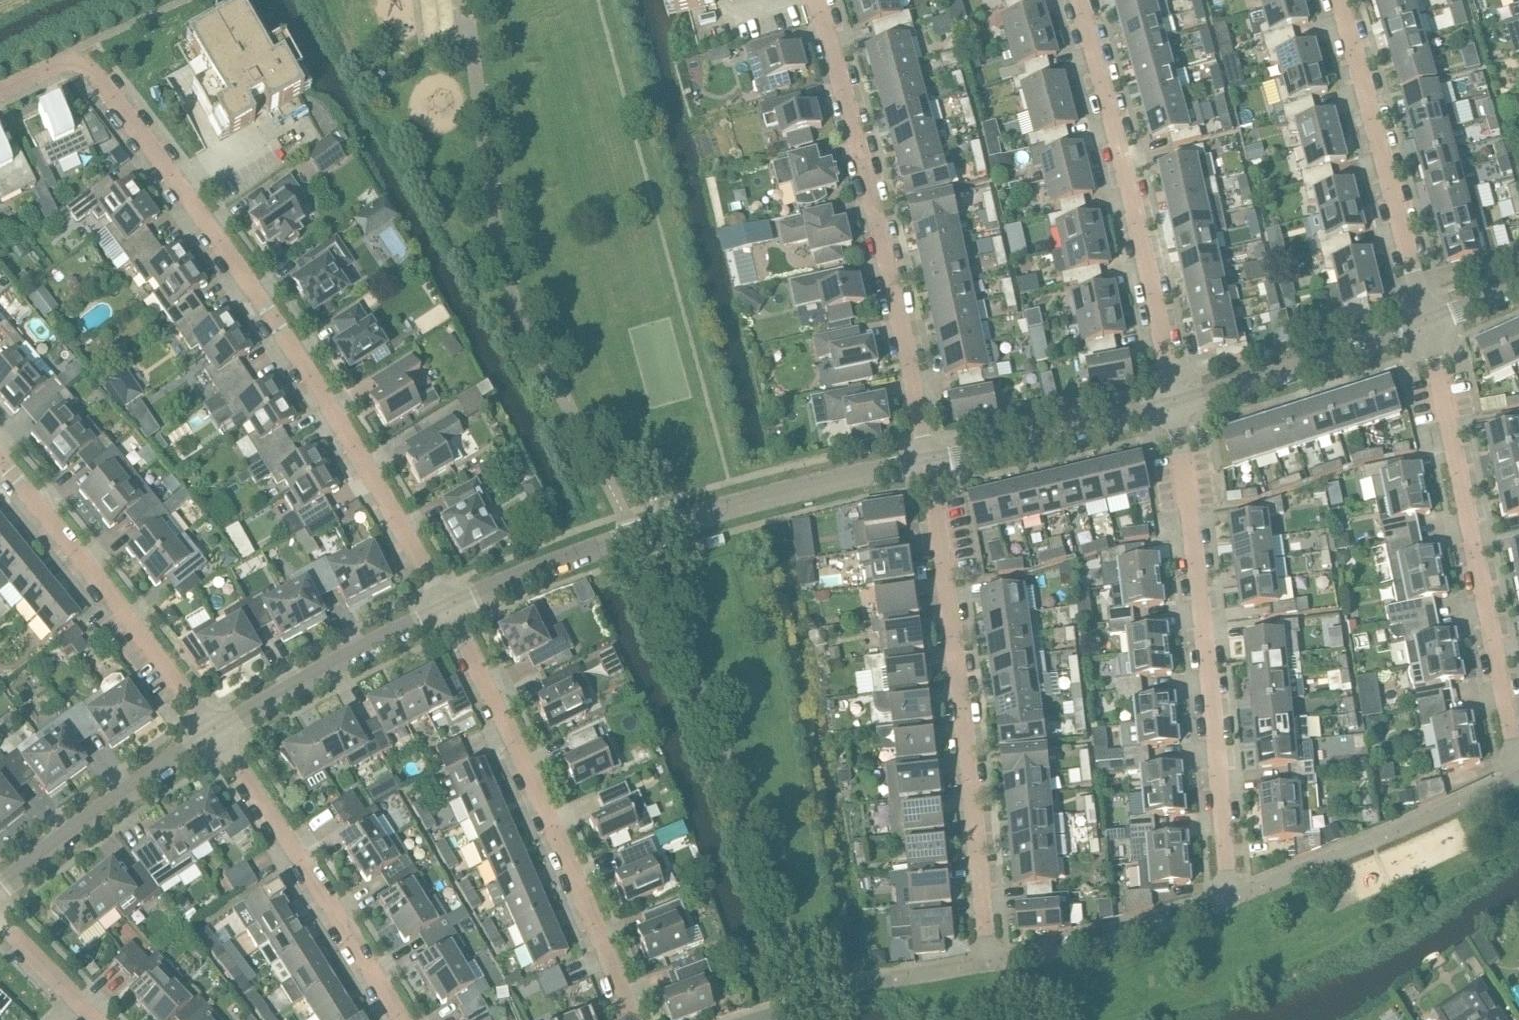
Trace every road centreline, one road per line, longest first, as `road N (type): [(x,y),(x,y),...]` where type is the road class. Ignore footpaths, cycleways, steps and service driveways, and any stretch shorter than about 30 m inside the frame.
road 1 (residential): [(451,611),(334,405),(204,214),(79,60)]
road 2 (unclassified): [(451,611),(633,534),(931,460)]
road 3 (residential): [(995,957),(931,460)]
road 4 (residential): [(1232,890),(1176,406)]
road 5 (residential): [(931,460),(859,145),(816,0)]
road 6 (residential): [(637,1019),(451,611)]
road 7 (residential): [(1518,756),(1429,323)]
road 8 (residential): [(1176,406),(1079,0)]
road 9 (residential): [(218,734),(0,461)]
road 10 (residential): [(402,1019),(218,734)]
road 11 (residential): [(1429,323),(1340,0)]
road 12 (unclassified): [(0,890),(98,811),(218,734)]
road 13 (unclassified): [(1176,406),(1429,323)]
road 14 (unclassified): [(218,734),(451,611)]
road 15 (unclassified): [(931,460),(1176,406)]
road 16 (residential): [(995,957),(1232,890)]
road 17 (residential): [(93,1019),(0,922)]

